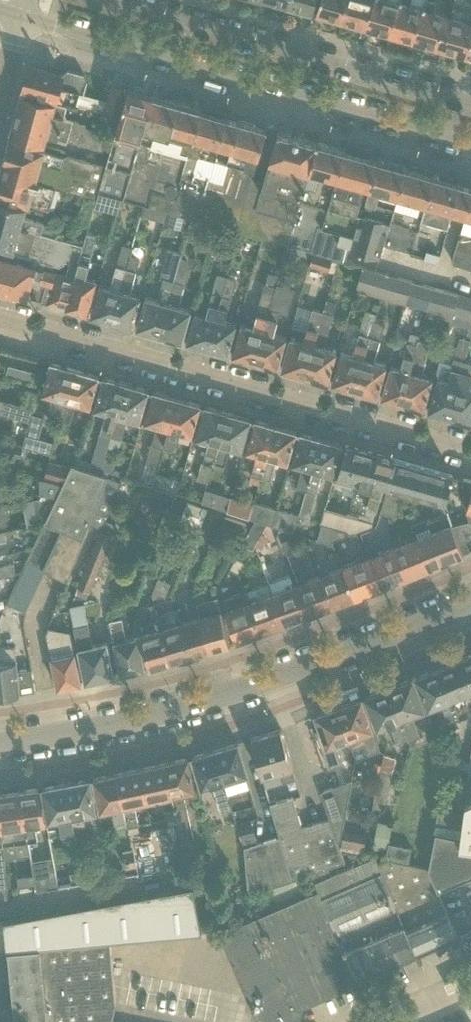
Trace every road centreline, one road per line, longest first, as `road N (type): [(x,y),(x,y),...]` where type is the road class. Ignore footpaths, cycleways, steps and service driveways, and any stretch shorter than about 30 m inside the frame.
road 1 (residential): [(0,745),(195,703),(470,602)]
road 2 (residential): [(470,457),(0,325)]
road 3 (tertiary): [(22,17),(470,145)]
road 4 (tertiary): [(470,104),(109,0)]

